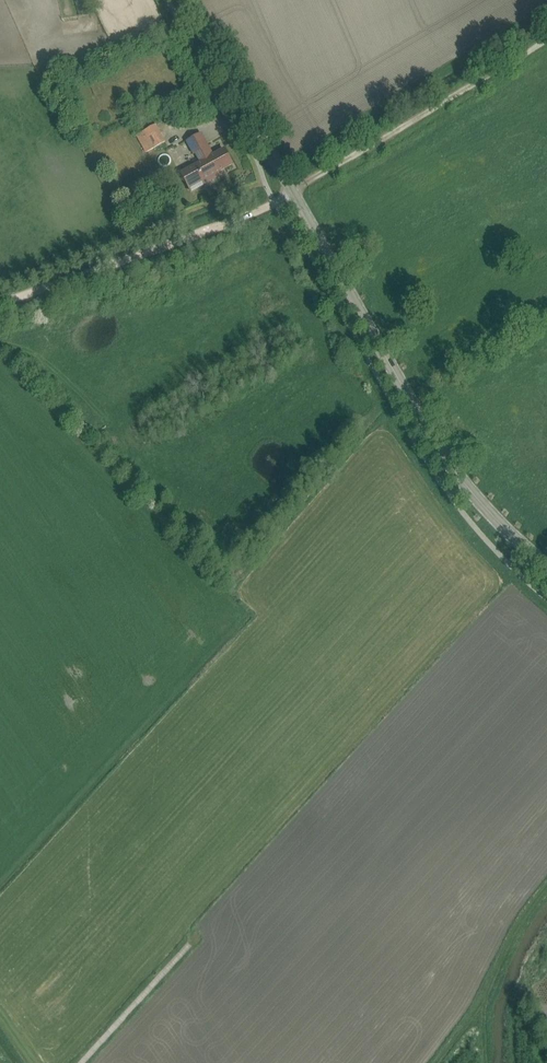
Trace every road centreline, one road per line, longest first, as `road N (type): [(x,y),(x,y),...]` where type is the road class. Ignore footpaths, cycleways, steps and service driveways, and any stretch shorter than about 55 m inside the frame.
road 1 (tertiary): [(546,563),(470,489),(431,436),(184,0)]
road 2 (track): [(546,36),(292,191)]
road 3 (track): [(0,303),(276,203)]
road 4 (track): [(84,1062),(189,947)]

